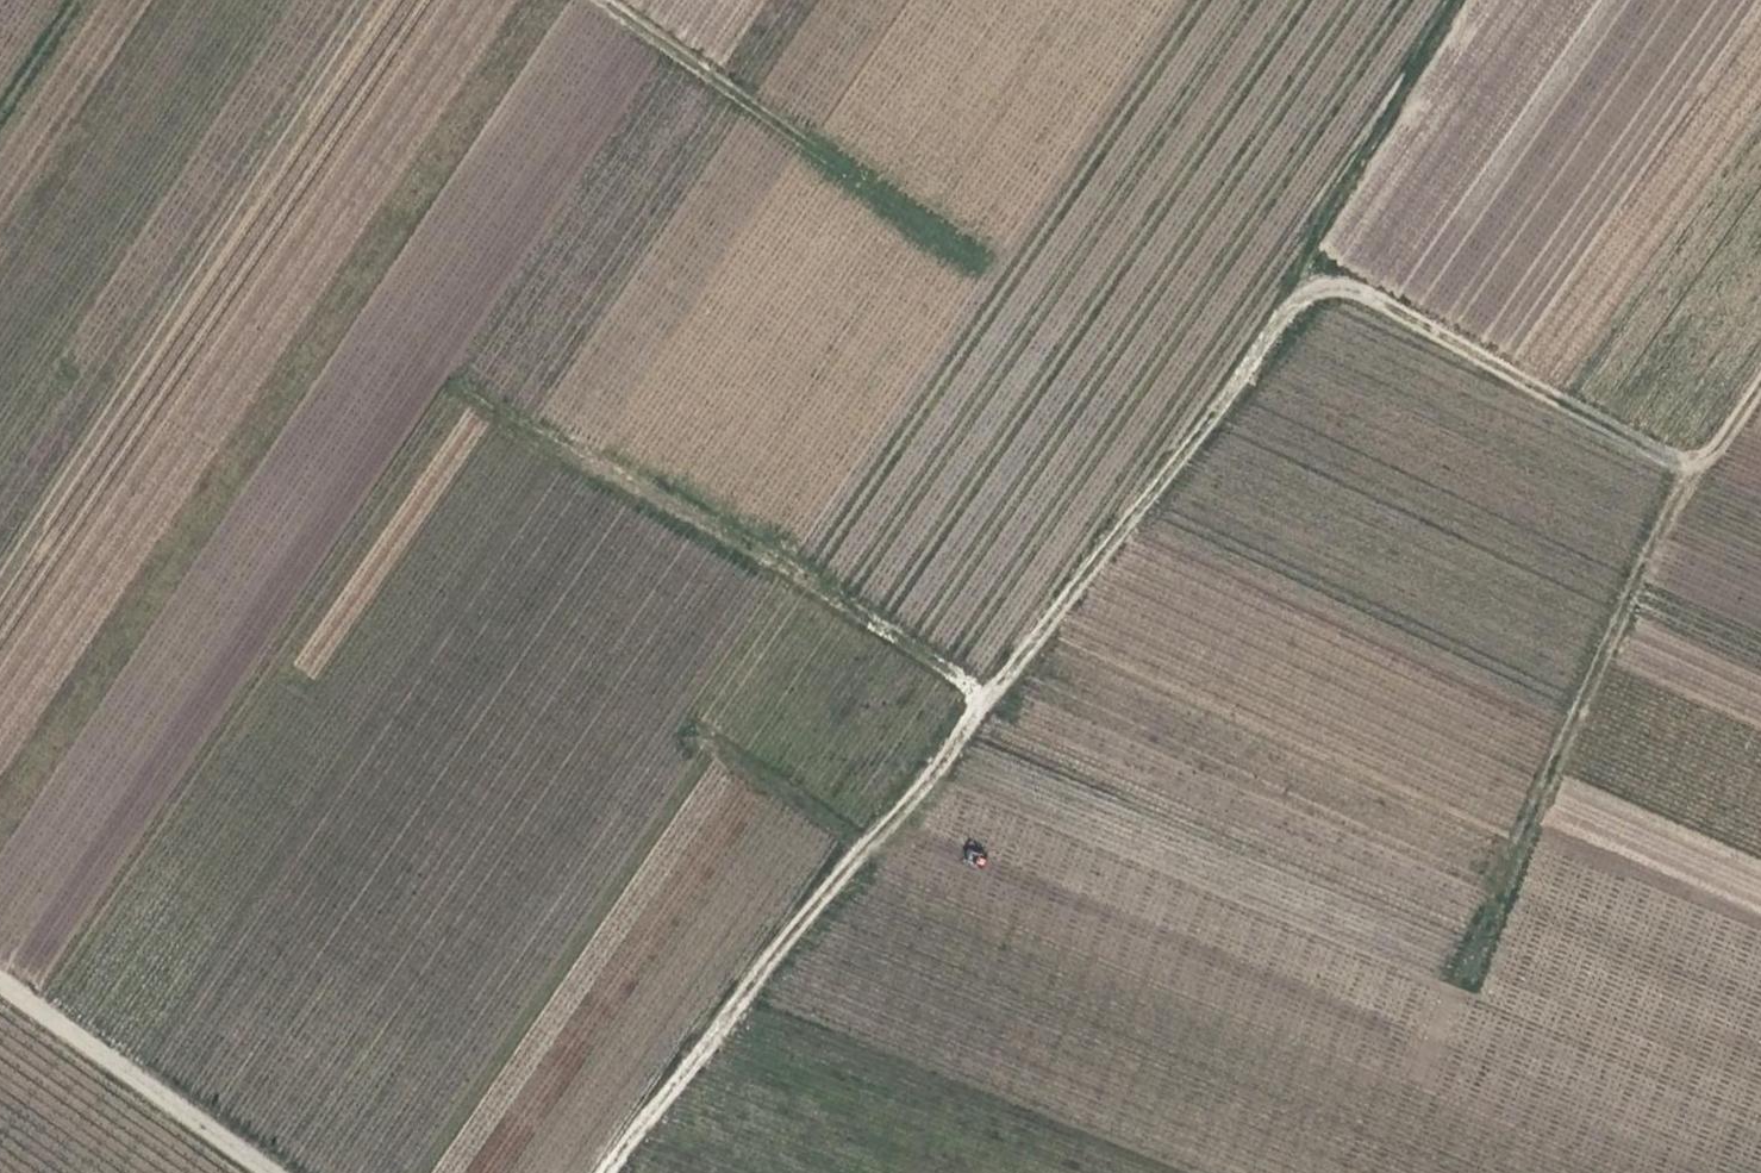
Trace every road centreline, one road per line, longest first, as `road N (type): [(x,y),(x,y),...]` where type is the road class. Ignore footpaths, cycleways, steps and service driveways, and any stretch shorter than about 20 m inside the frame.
road 1 (track): [(630,1172),(1000,665),(1313,266),(1689,476),(1760,369)]
road 2 (track): [(277,1172),(0,968)]

